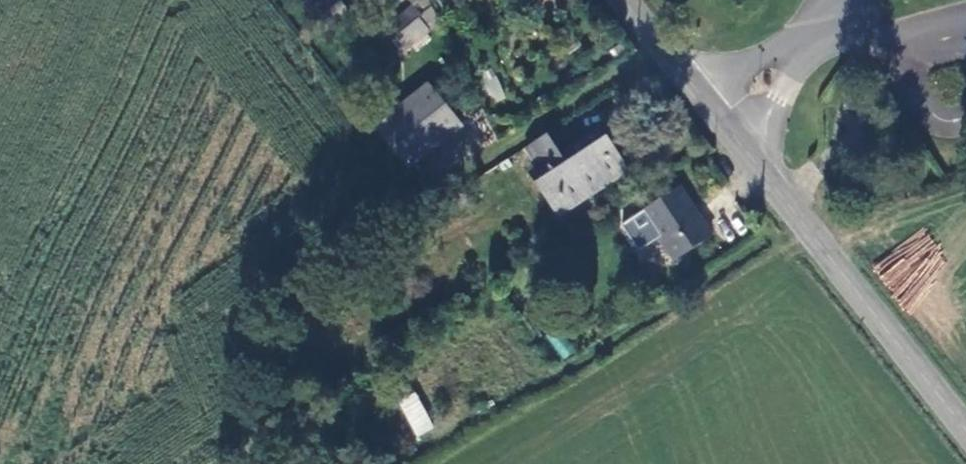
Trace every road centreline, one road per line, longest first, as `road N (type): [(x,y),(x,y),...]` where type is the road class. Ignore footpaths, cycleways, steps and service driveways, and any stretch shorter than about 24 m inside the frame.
road 1 (tertiary): [(719,116),(965,427)]
road 2 (unclassified): [(719,116),(850,0)]
road 3 (tertiary): [(623,0),(719,116)]

